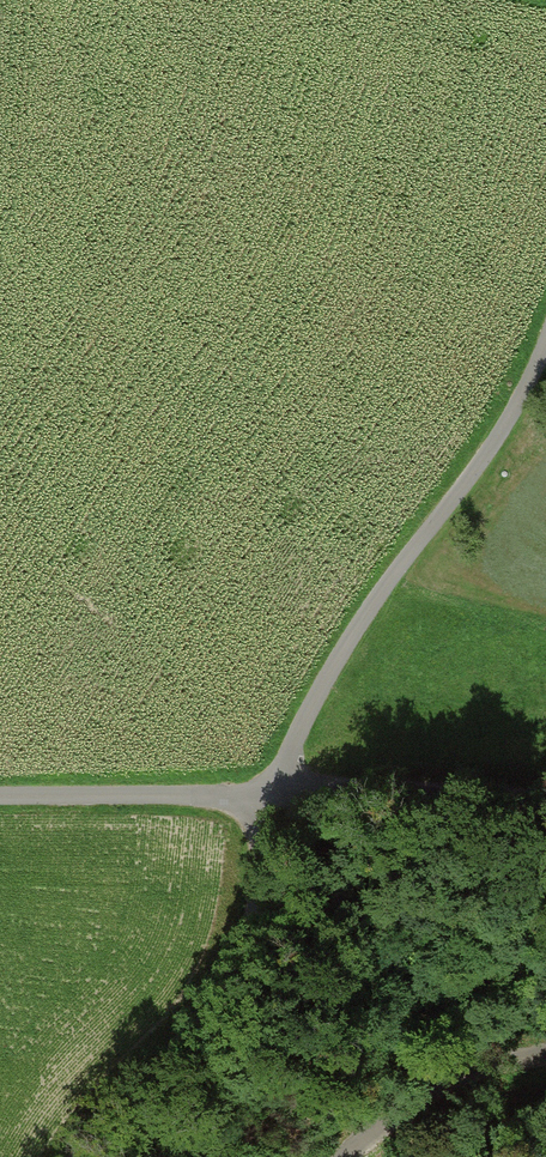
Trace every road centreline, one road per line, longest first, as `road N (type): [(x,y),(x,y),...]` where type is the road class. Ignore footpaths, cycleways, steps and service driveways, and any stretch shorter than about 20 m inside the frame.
road 1 (residential): [(272,798),(322,685),(374,603),(497,443),(545,348)]
road 2 (residential): [(272,798),(137,1075),(87,1156)]
road 3 (unclassified): [(0,796),(272,798)]
road 4 (unclassified): [(545,1056),(416,1107),(343,1156)]

